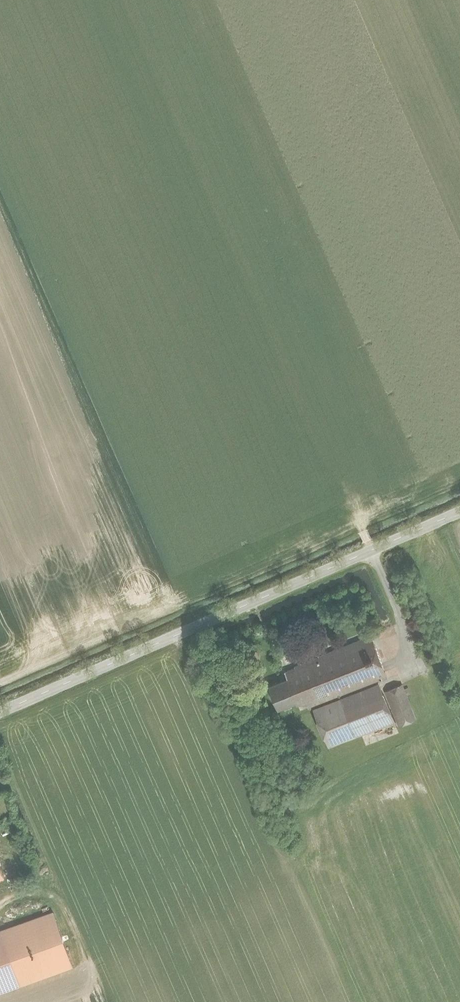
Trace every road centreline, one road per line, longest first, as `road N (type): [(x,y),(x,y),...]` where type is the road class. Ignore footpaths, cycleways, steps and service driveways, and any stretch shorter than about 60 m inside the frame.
road 1 (tertiary): [(0,711),(459,513)]
road 2 (track): [(180,634),(261,825),(304,894),(345,992)]

